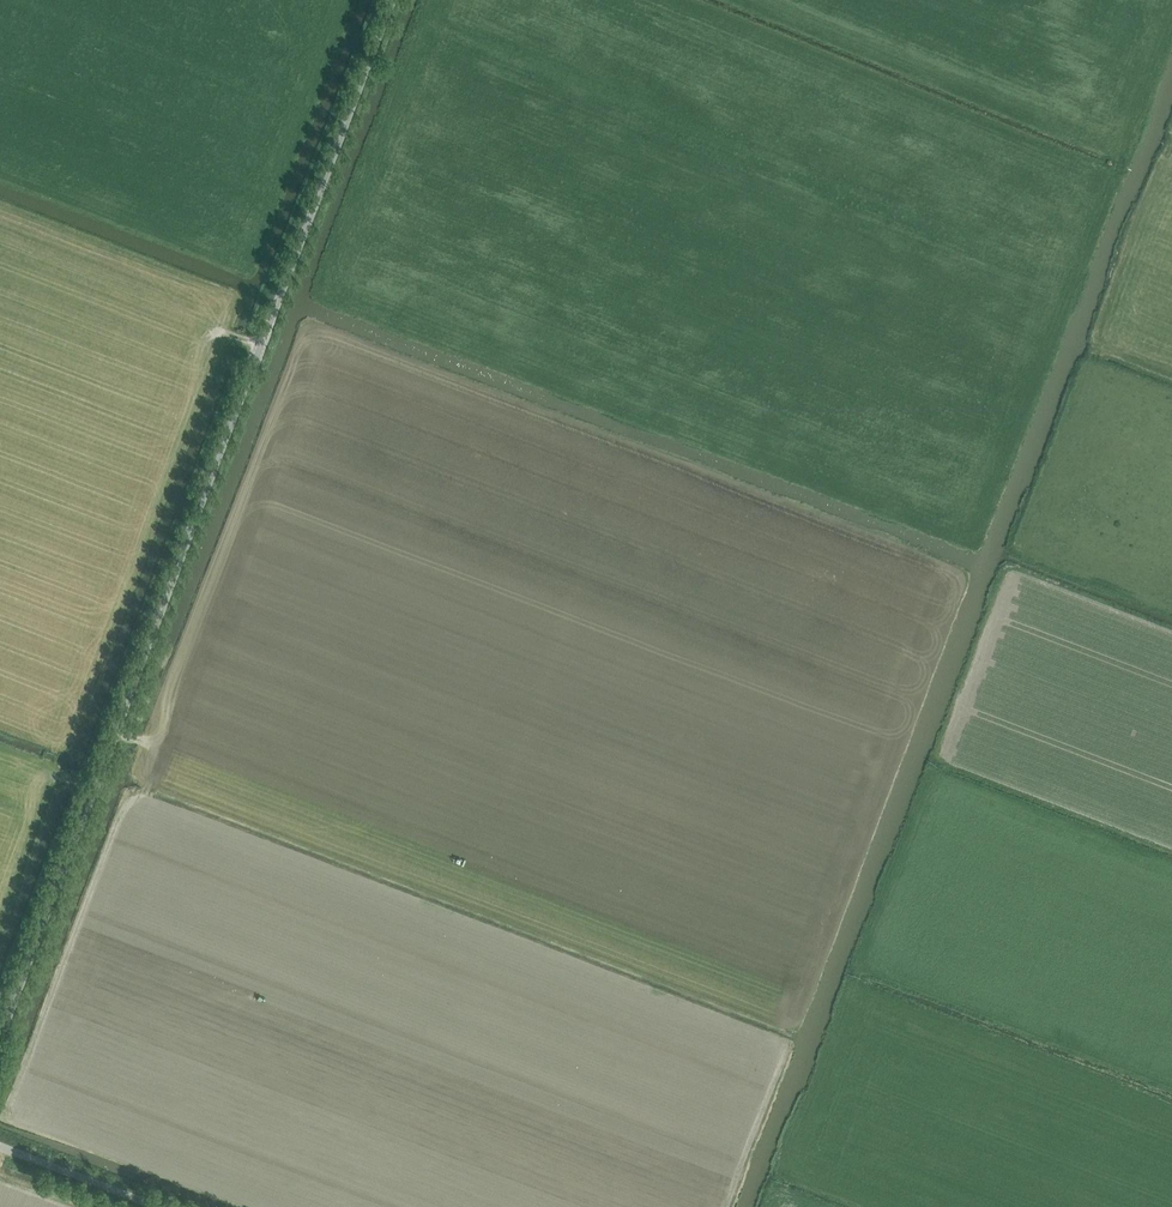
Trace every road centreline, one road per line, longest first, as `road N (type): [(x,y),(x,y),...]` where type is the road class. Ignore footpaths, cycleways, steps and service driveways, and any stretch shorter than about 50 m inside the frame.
road 1 (unclassified): [(0,1037),(394,0)]
road 2 (unclassified): [(155,1206),(0,1148)]

